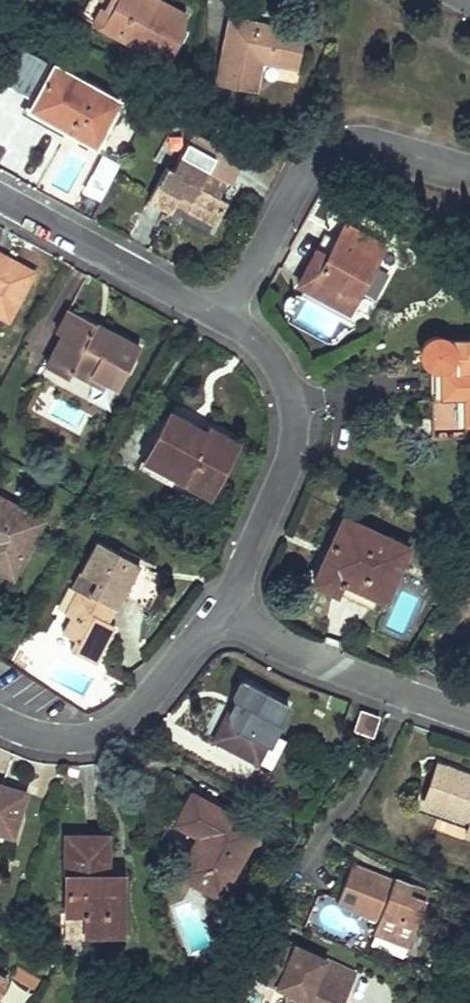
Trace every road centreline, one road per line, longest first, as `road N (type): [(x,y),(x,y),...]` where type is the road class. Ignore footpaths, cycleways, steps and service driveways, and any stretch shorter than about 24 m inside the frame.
road 1 (residential): [(224,320),(327,150),(376,146),(469,171)]
road 2 (residential): [(224,320),(264,350),(282,377),(293,434),(287,465),(219,610)]
road 3 (residential): [(219,610),(158,689),(104,736),(38,738),(0,723)]
road 4 (residential): [(469,716),(308,661),(219,610)]
road 5 (residential): [(0,198),(224,320)]

